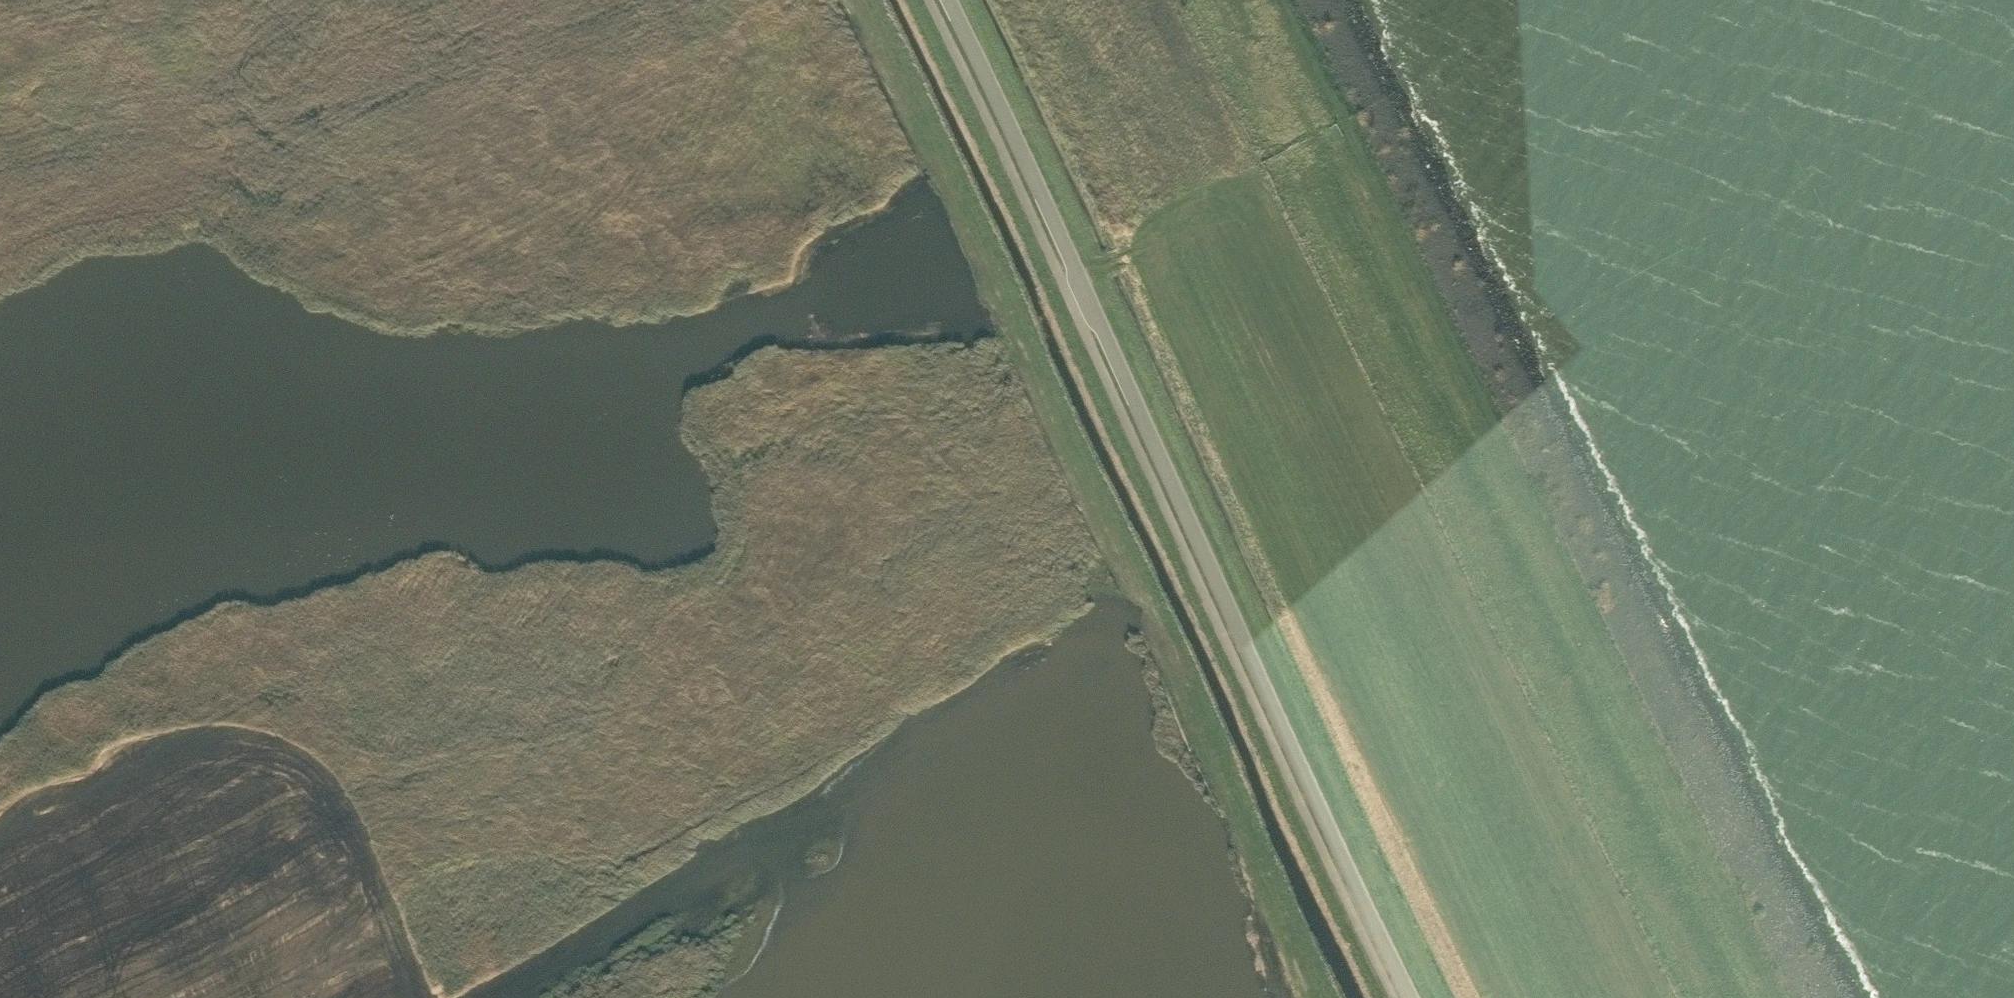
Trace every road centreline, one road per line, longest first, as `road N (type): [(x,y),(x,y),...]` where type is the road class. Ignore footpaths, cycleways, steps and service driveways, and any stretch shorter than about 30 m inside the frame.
road 1 (tertiary): [(1423,997),(933,0)]

